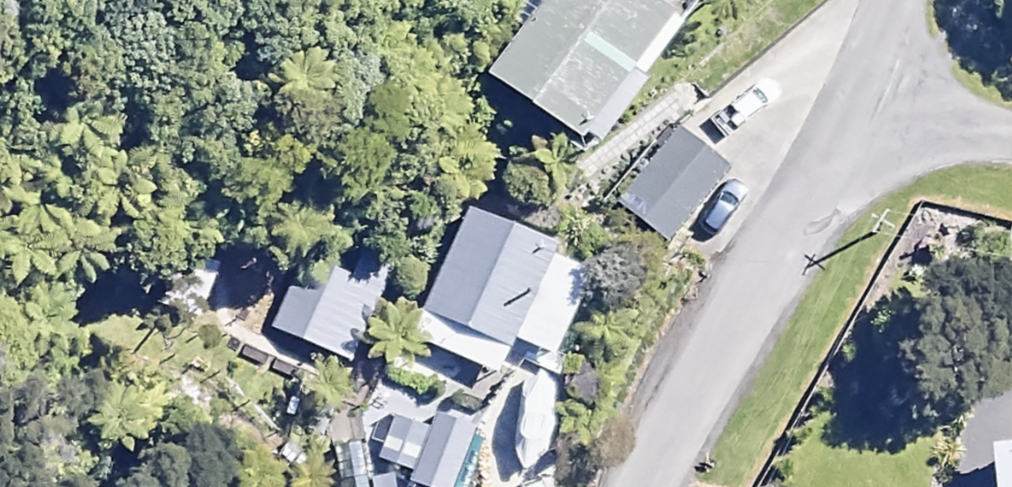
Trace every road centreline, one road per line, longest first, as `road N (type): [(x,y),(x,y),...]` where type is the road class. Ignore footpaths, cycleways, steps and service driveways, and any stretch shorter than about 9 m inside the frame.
road 1 (unclassified): [(858,116),(637,486)]
road 2 (residential): [(858,116),(1011,145)]
road 3 (unclassified): [(896,0),(858,116)]

